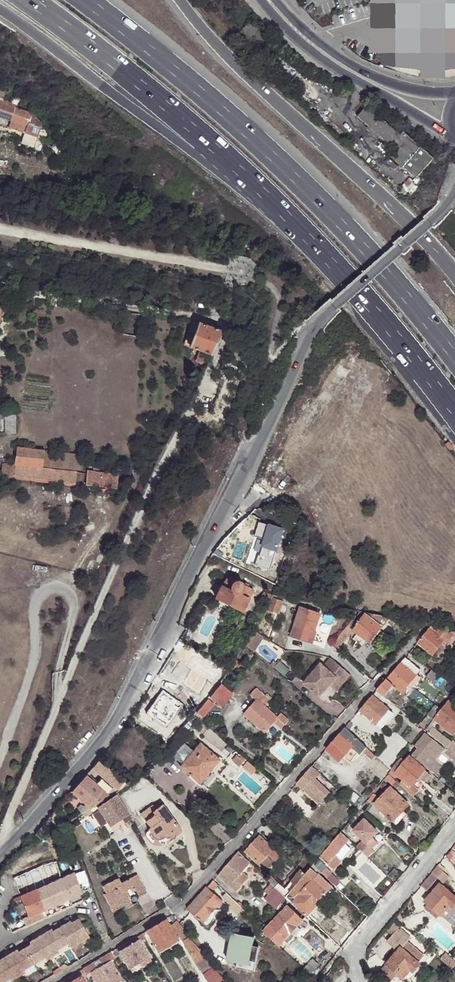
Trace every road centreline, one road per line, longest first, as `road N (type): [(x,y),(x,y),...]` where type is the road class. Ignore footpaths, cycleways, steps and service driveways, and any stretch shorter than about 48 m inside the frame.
road 1 (unclassified): [(333,307),(311,331),(114,723),(0,849)]
road 2 (residential): [(428,623),(178,906),(47,981)]
road 3 (motorway): [(454,359),(271,154),(86,0)]
road 4 (motorway): [(0,12),(339,271)]
road 5 (motorway): [(33,0),(226,158),(339,271)]
road 6 (motorway): [(454,273),(179,0)]
road 7 (residential): [(358,981),(360,944),(454,828)]
road 8 (motorway): [(339,271),(454,411)]
road 9 (tertiary): [(270,0),(316,48),(364,79)]

